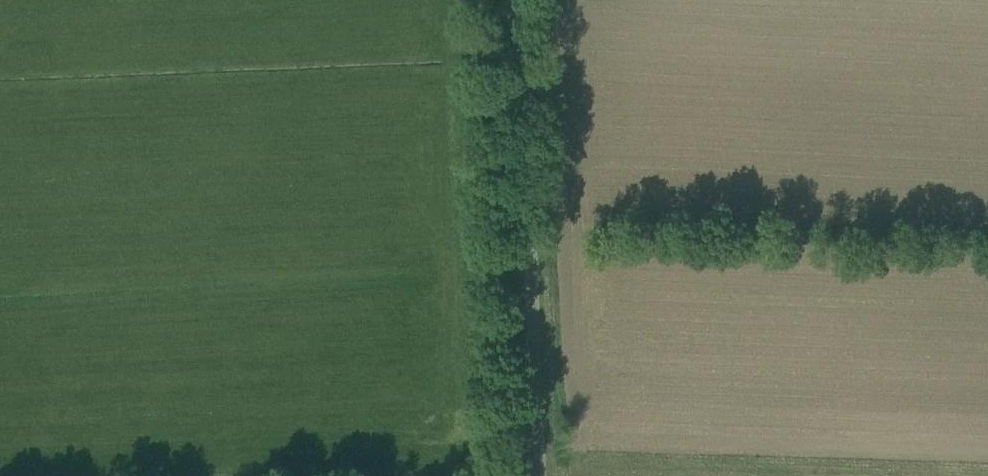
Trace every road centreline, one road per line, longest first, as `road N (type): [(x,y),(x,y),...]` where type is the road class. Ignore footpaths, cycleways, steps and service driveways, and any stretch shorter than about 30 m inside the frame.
road 1 (unclassified): [(534,475),(516,0)]

